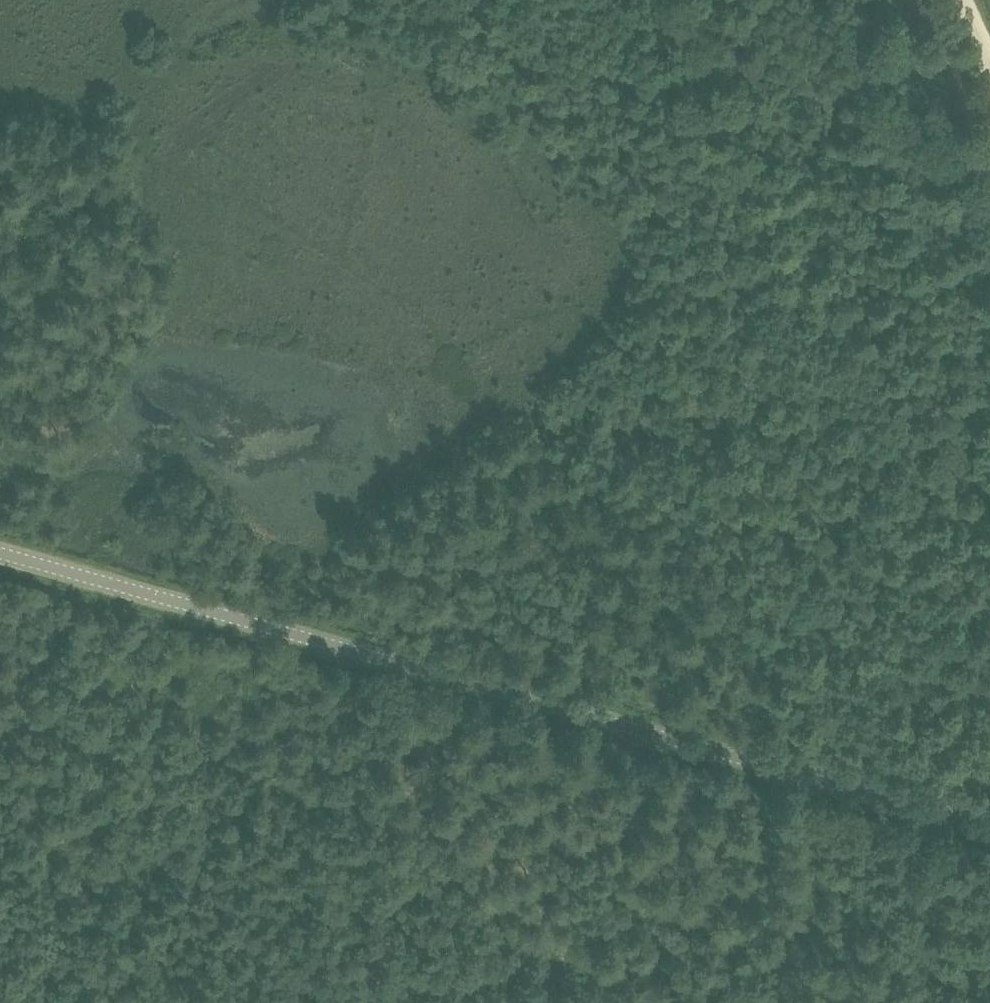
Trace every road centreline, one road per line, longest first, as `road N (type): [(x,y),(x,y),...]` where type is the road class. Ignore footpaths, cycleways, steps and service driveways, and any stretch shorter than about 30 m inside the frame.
road 1 (tertiary): [(989,828),(0,553)]

